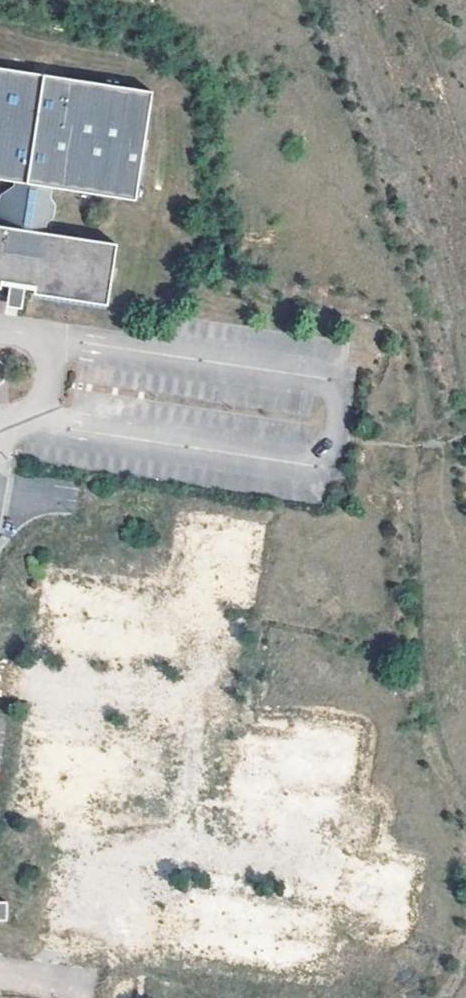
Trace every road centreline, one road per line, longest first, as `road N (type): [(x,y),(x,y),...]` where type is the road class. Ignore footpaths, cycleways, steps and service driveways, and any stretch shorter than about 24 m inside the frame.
road 1 (unclassified): [(0,425),(40,410),(51,376),(33,344),(0,336)]

